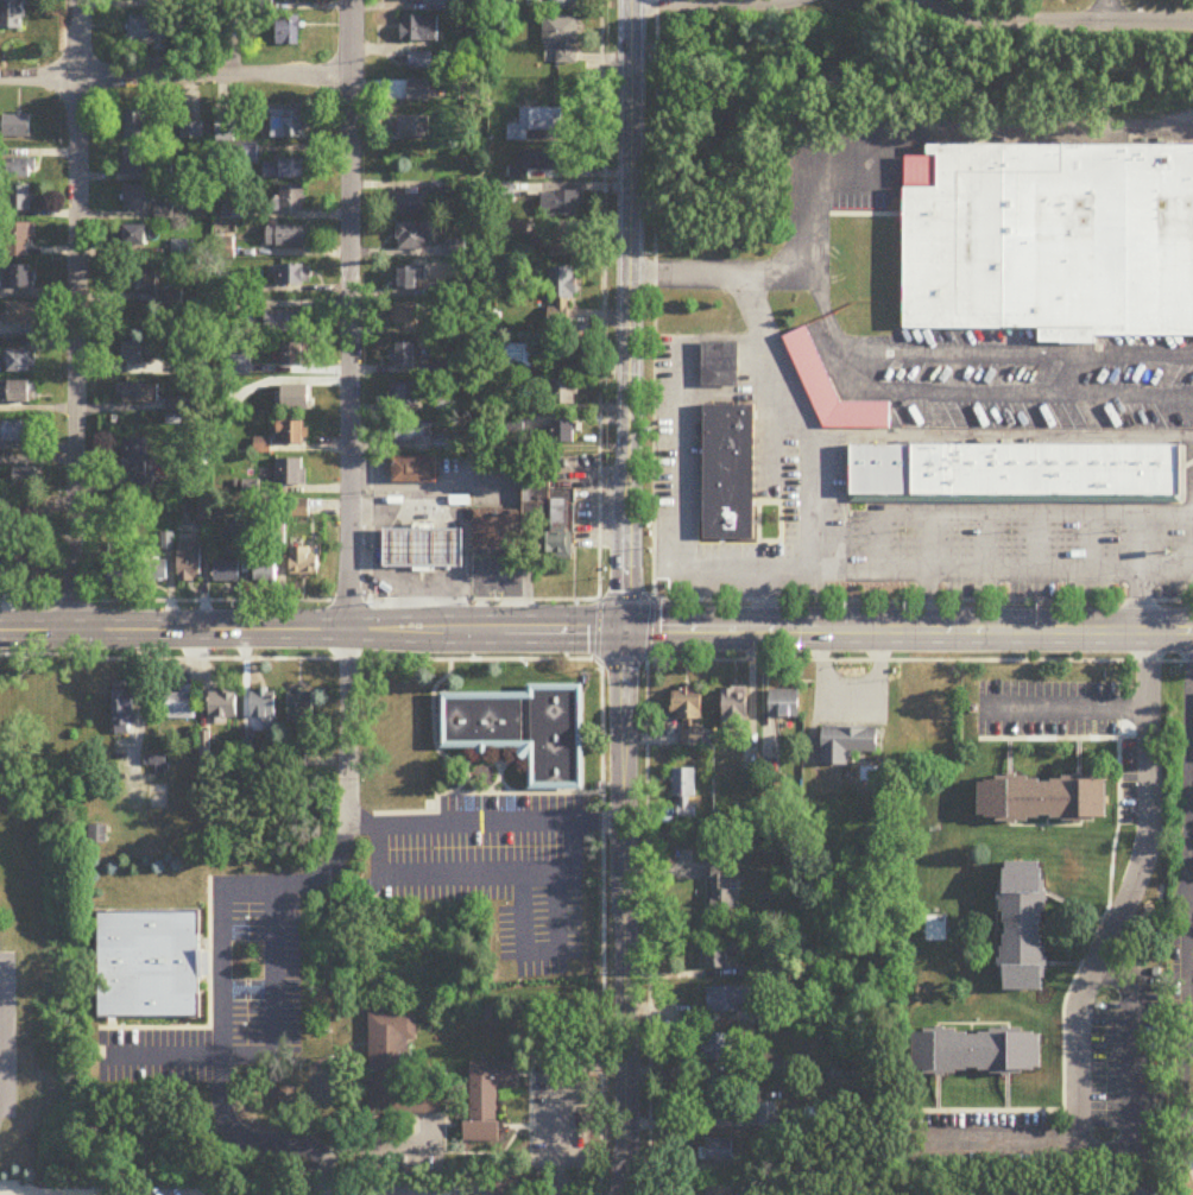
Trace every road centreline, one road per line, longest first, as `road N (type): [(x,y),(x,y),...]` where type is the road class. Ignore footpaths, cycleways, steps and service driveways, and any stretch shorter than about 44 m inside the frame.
road 1 (residential): [(76,634),(78,0)]
road 2 (residential): [(348,633),(347,0)]
road 3 (tertiary): [(629,0),(625,632)]
road 4 (secondary): [(625,632),(0,634)]
road 5 (secondary): [(1192,631),(625,632)]
road 6 (tertiary): [(625,632),(627,1194)]
road 7 (residential): [(0,80),(346,80)]
road 8 (residential): [(929,0),(967,18),(1002,21),(1192,25)]
road 9 (residential): [(642,0),(807,0)]

